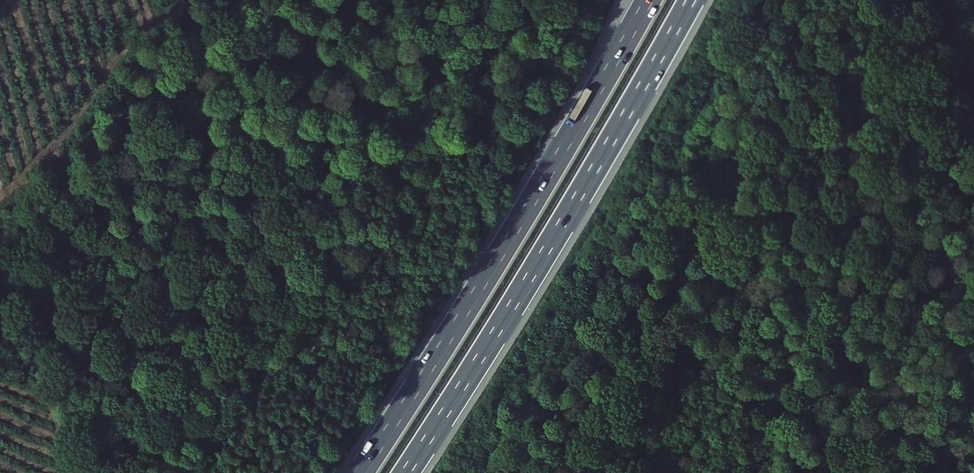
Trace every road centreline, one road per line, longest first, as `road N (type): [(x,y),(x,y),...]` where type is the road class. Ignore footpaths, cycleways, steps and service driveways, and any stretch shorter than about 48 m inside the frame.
road 1 (motorway): [(649,0),(361,472)]
road 2 (motorway): [(405,472),(691,0)]

